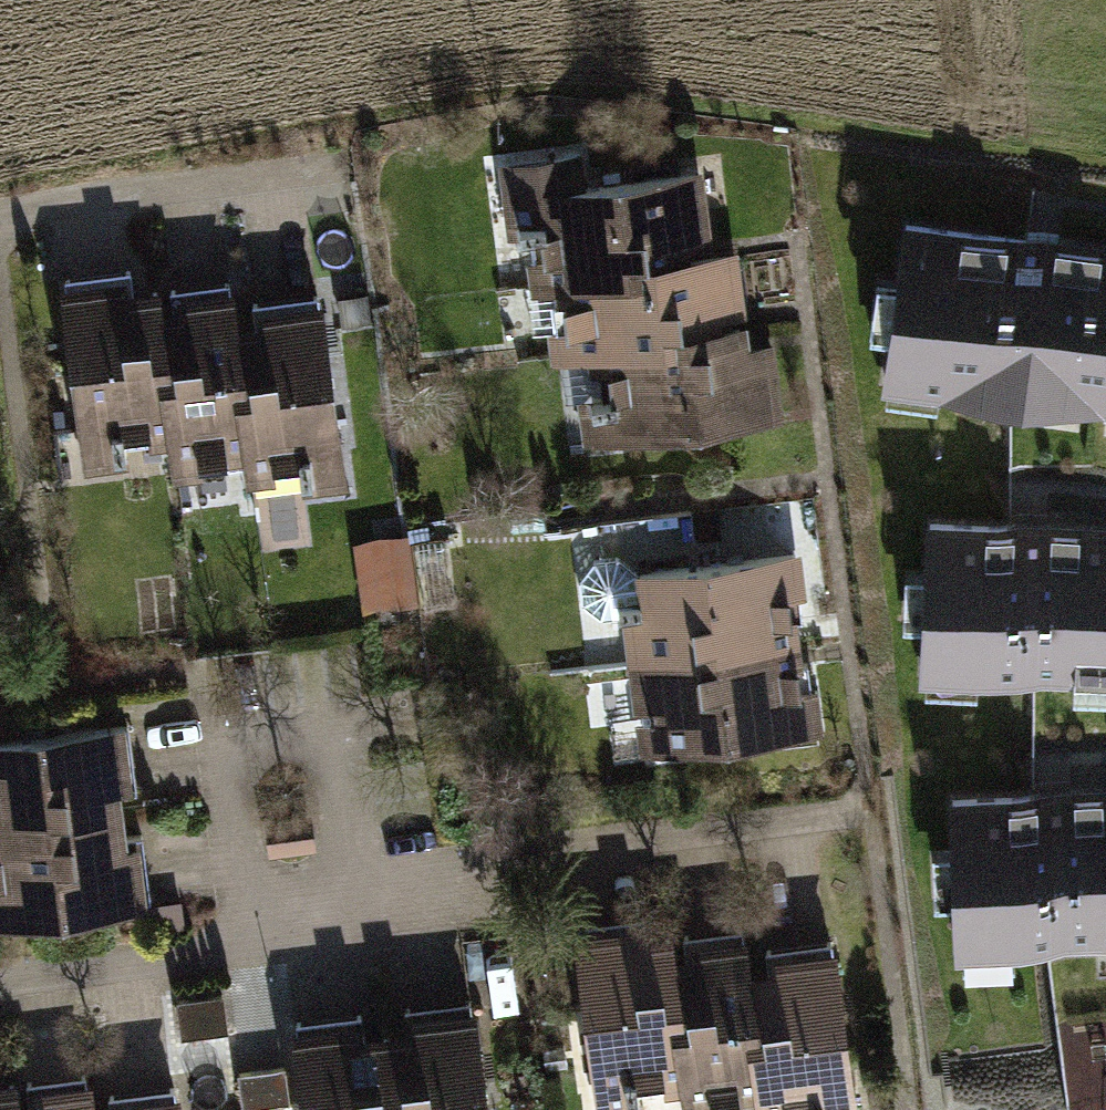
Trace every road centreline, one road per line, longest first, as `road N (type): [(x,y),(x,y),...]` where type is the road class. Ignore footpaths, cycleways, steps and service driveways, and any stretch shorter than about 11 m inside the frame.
road 1 (residential): [(0,976),(272,941),(430,896)]
road 2 (residential): [(0,230),(37,210),(333,166)]

